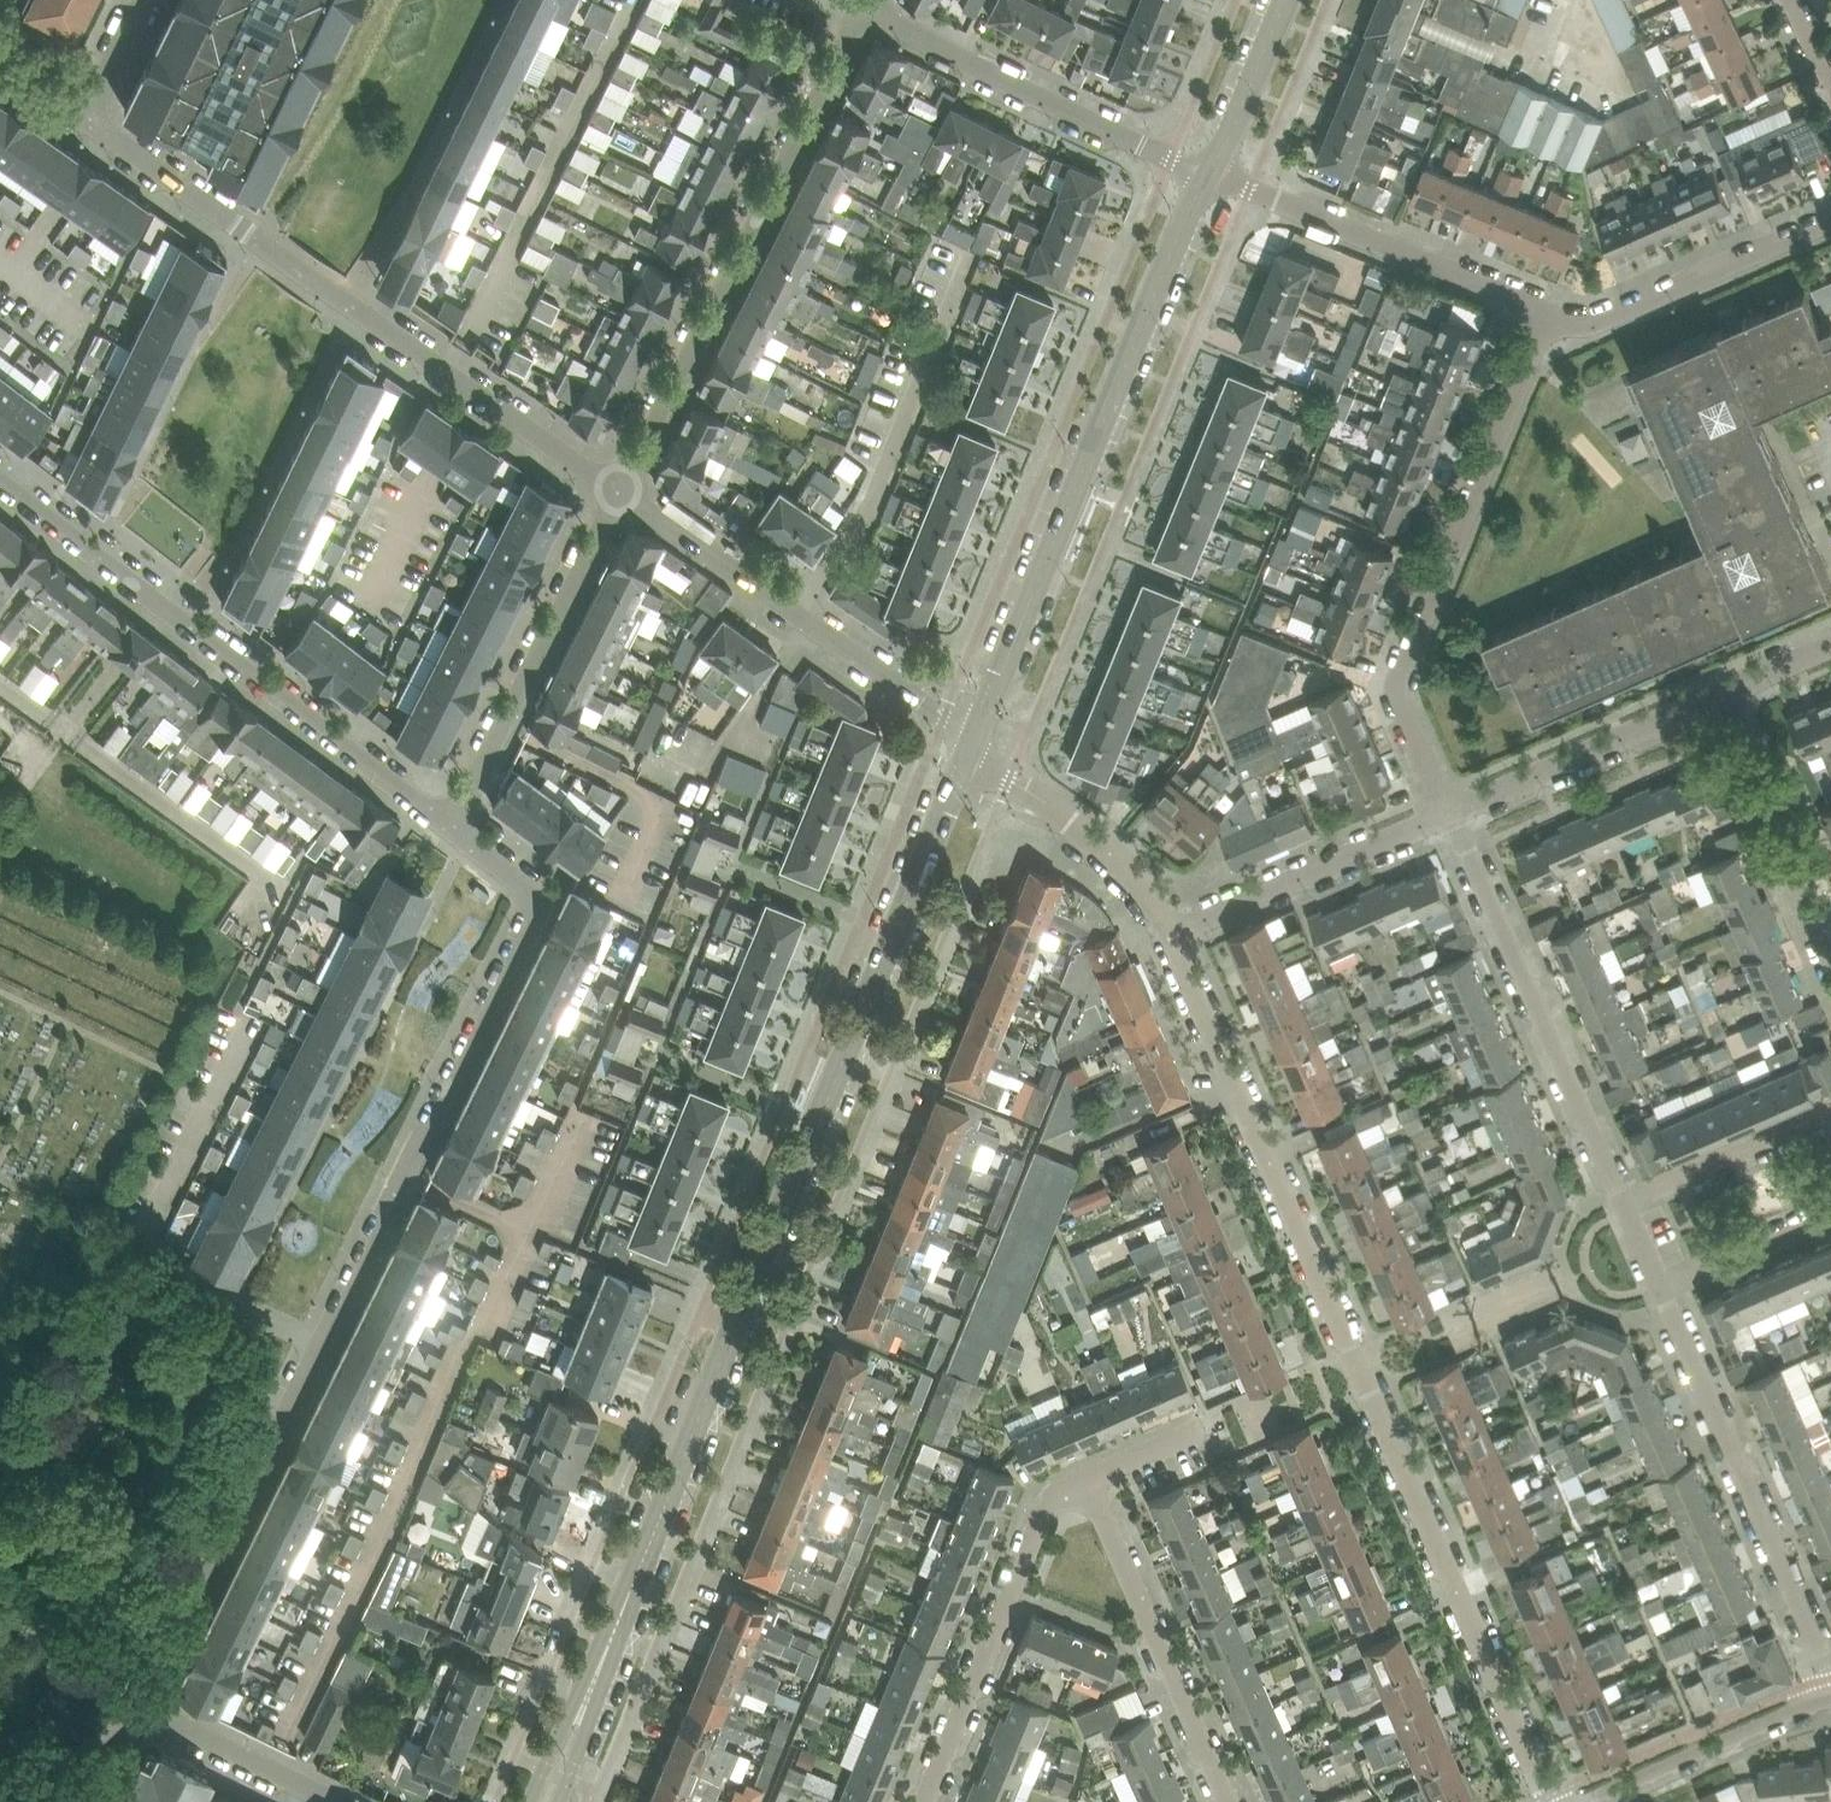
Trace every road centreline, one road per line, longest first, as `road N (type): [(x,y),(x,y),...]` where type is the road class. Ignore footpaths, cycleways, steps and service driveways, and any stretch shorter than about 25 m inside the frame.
road 1 (residential): [(145,1713),(534,893),(450,828)]
road 2 (tertiary): [(597,1674),(970,744)]
road 3 (residential): [(1551,1801),(1170,935)]
road 4 (residential): [(84,116),(620,490)]
road 5 (tertiary): [(970,744),(1207,173)]
road 6 (residential): [(450,828),(0,478)]
road 7 (residential): [(620,490),(705,306),(863,7)]
road 8 (residential): [(1451,812),(1399,697),(1400,675),(1549,315)]
road 9 (residential): [(620,490),(944,716),(970,744)]
road 10 (residential): [(1619,1200),(1451,812)]
road 11 (residential): [(1830,1682),(1670,1307)]
road 12 (residential): [(1207,173),(863,7)]
road 13 (residential): [(450,828),(620,490)]
road 14 (residential): [(1549,315),(1207,173)]
road 15 (residential): [(921,1801),(1045,1510),(1084,1479)]
road 16 (residential): [(1229,1801),(1084,1479)]
road 17 (residential): [(1170,935),(1451,812)]
road 18 (residential): [(1549,315),(1599,321),(1830,215)]
road 19 (residential): [(1451,812),(1730,691)]
road 20 (residential): [(1830,954),(1746,762),(1730,691)]
road 21 (residential): [(1170,935),(1126,865),(970,744)]
road 22 (residential): [(1581,1801),(1830,1700)]
road 23 (residential): [(1619,1200),(1830,1107)]
road 24 (residential): [(145,1713),(332,1801)]
road 25 (tertiary): [(1207,173),(1285,0)]
road 26 (residential): [(1670,1307),(1830,1232)]
road 27 (tertiary): [(597,1674),(528,1801)]
road 28 (residential): [(1084,1479),(1209,1425)]
road 29 (tertiary): [(561,1801),(597,1674)]
road 30 (residential): [(142,0),(84,116)]

